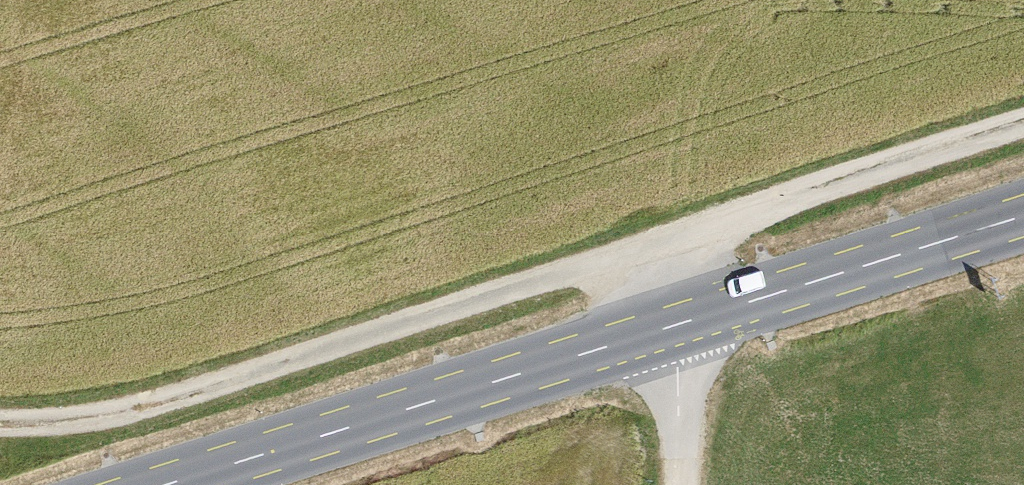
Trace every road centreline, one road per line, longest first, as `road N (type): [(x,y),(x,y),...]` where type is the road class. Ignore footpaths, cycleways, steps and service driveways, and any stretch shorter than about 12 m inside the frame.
road 1 (track): [(1023,118),(658,248),(168,400),(53,421),(0,419)]
road 2 (secondary): [(1023,218),(168,484)]
road 3 (track): [(683,484),(681,326),(658,248)]

